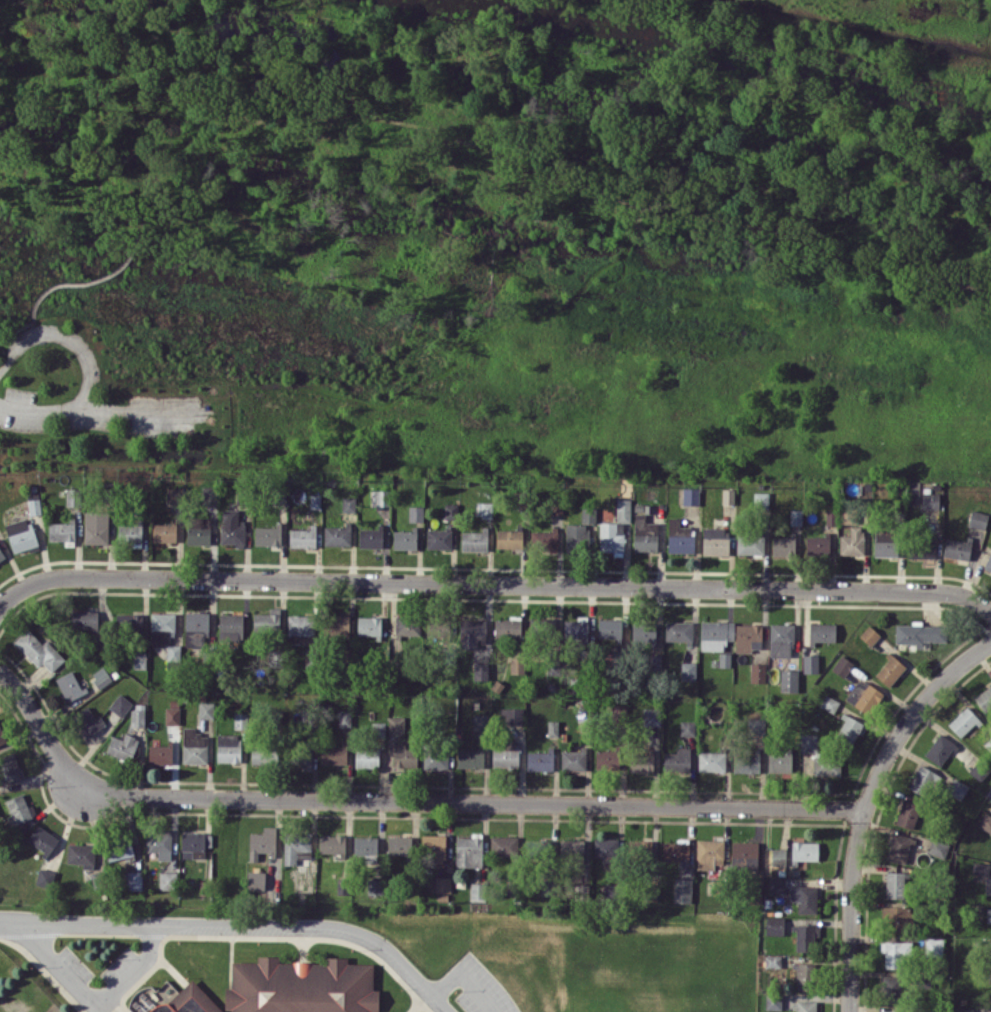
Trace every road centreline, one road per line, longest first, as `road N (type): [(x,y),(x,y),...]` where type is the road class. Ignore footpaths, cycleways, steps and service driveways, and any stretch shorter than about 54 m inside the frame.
road 1 (residential): [(0,608),(24,586),(63,577),(944,592),(990,612)]
road 2 (residential): [(0,672),(83,793),(863,810)]
road 3 (residential): [(990,641),(919,708),(863,810),(852,885),(850,1011)]

